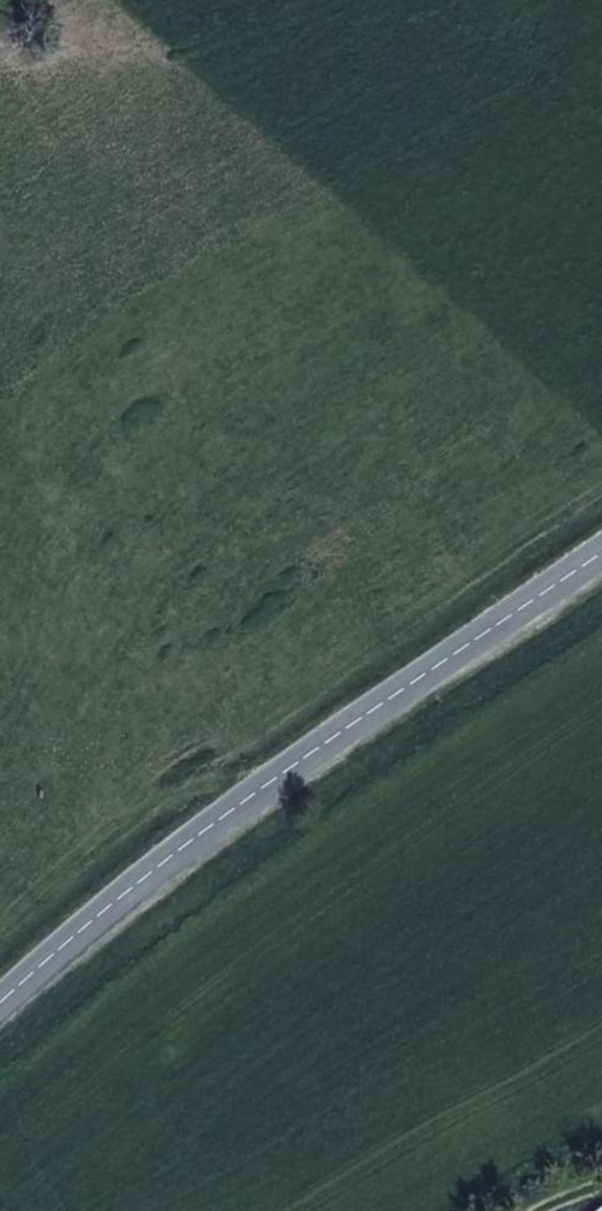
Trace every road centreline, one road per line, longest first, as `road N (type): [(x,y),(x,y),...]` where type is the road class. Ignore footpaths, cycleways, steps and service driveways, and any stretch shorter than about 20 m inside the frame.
road 1 (secondary): [(601,553),(205,828),(0,1003)]

